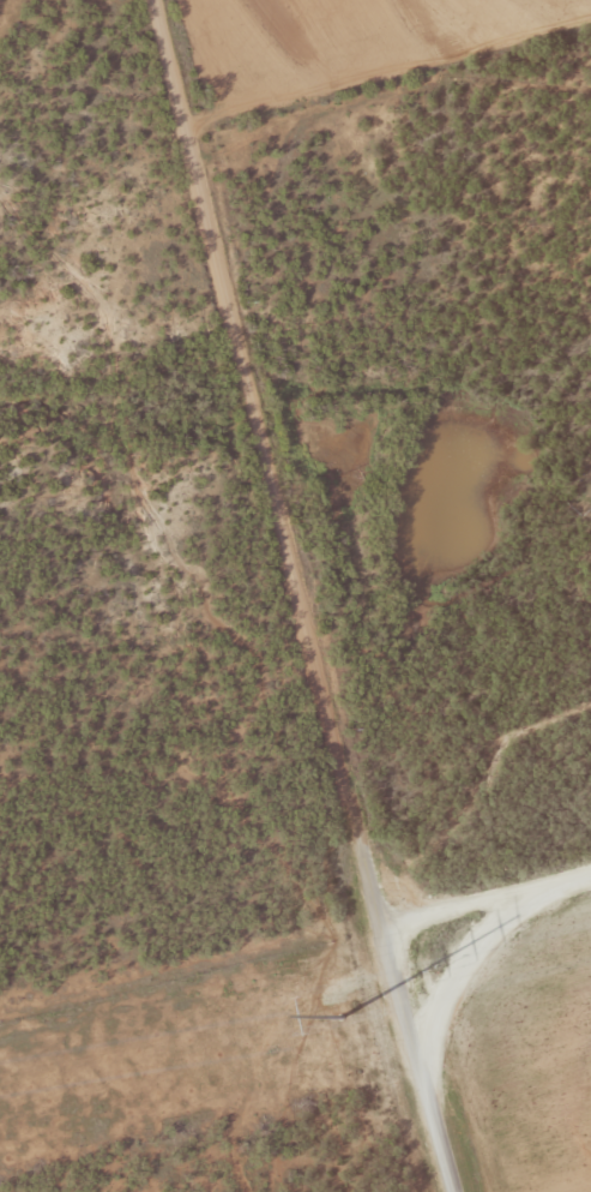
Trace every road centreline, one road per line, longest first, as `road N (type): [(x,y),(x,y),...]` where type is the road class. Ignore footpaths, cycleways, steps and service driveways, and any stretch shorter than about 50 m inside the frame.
road 1 (residential): [(376,929),(340,912),(188,271),(182,168)]
road 2 (residential): [(182,168),(194,149),(590,47)]
road 3 (tertiary): [(452,1191),(376,929)]
road 4 (residential): [(376,929),(590,878)]
road 5 (residential): [(182,168),(164,168),(128,0)]

